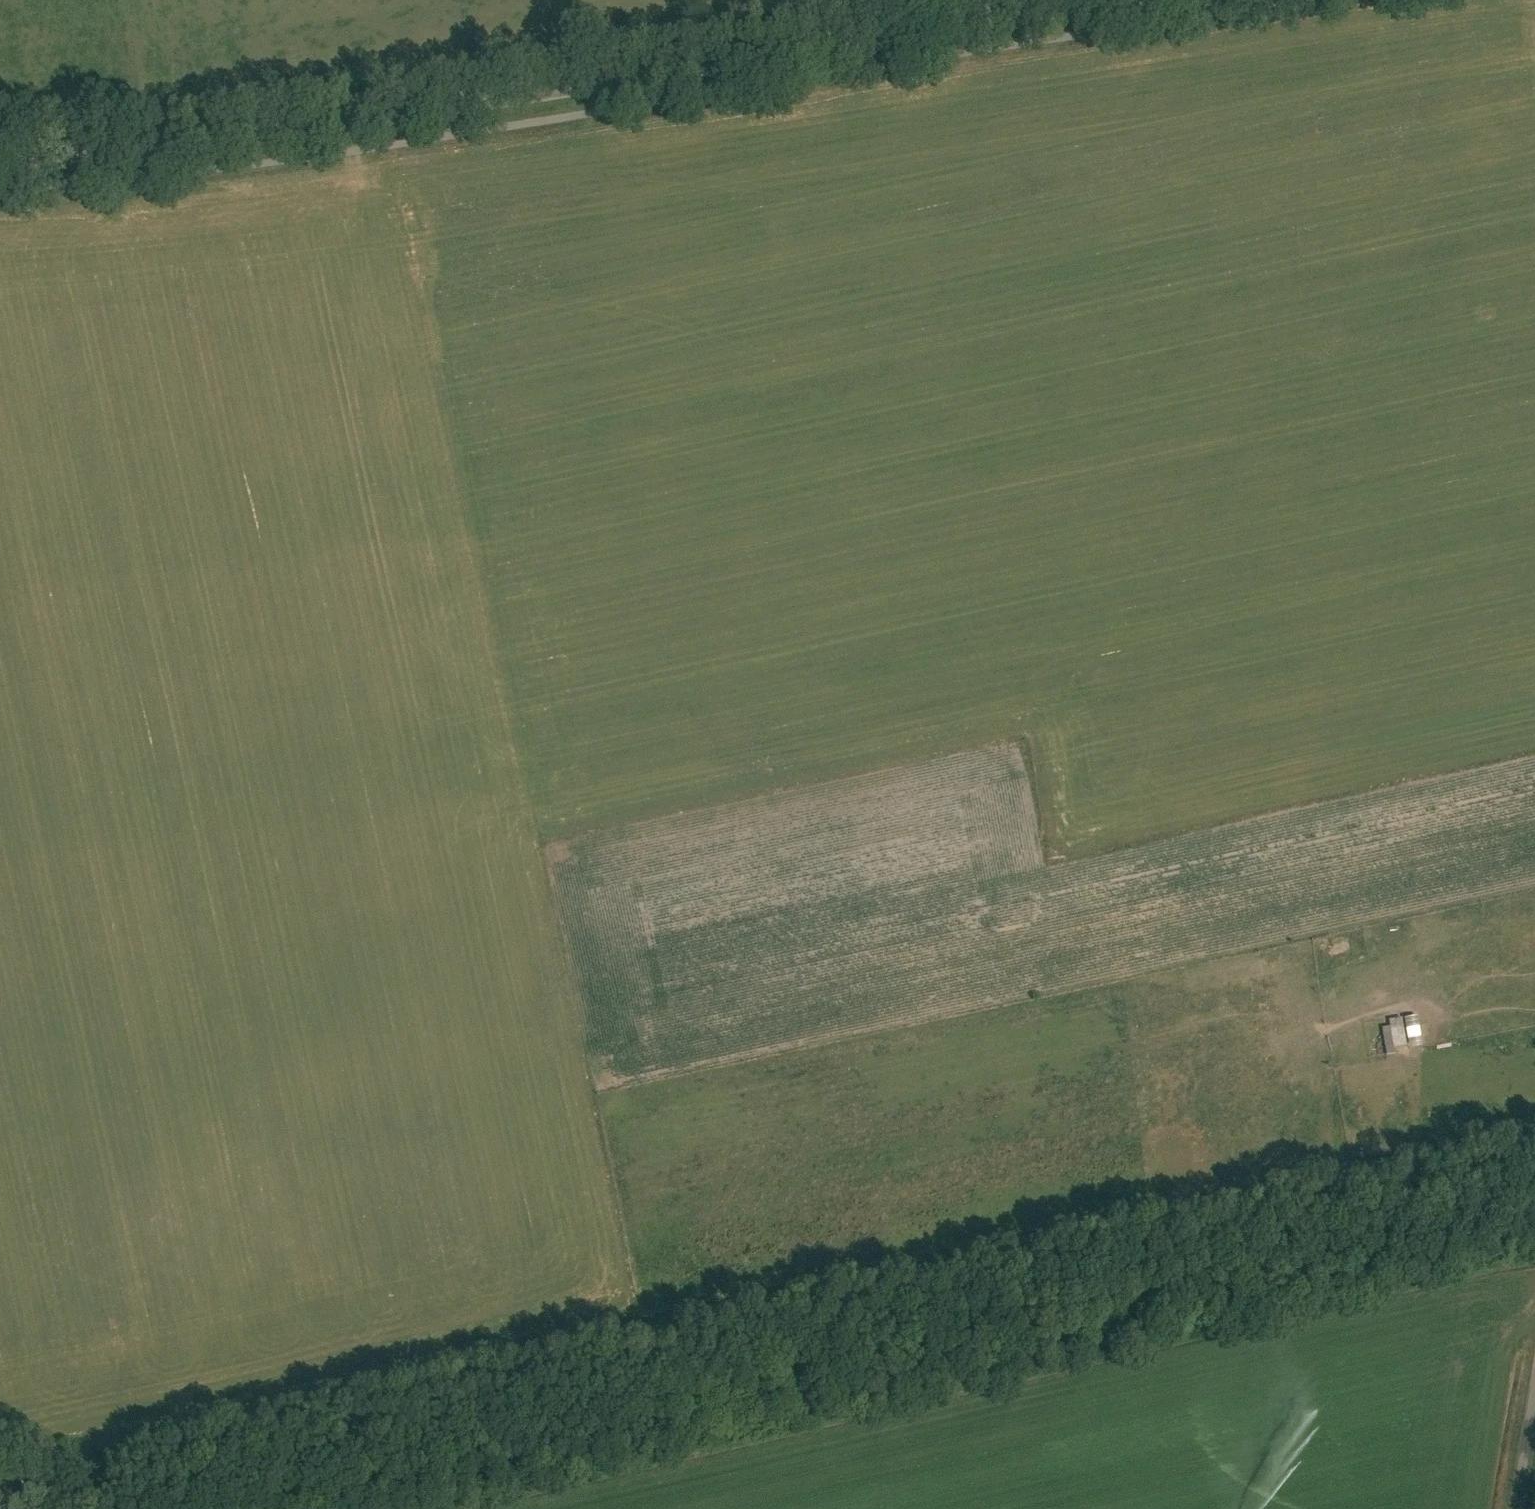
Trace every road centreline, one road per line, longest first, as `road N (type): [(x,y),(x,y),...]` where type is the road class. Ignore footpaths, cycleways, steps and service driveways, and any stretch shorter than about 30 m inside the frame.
road 1 (tertiary): [(0,157),(345,119),(1087,0)]

